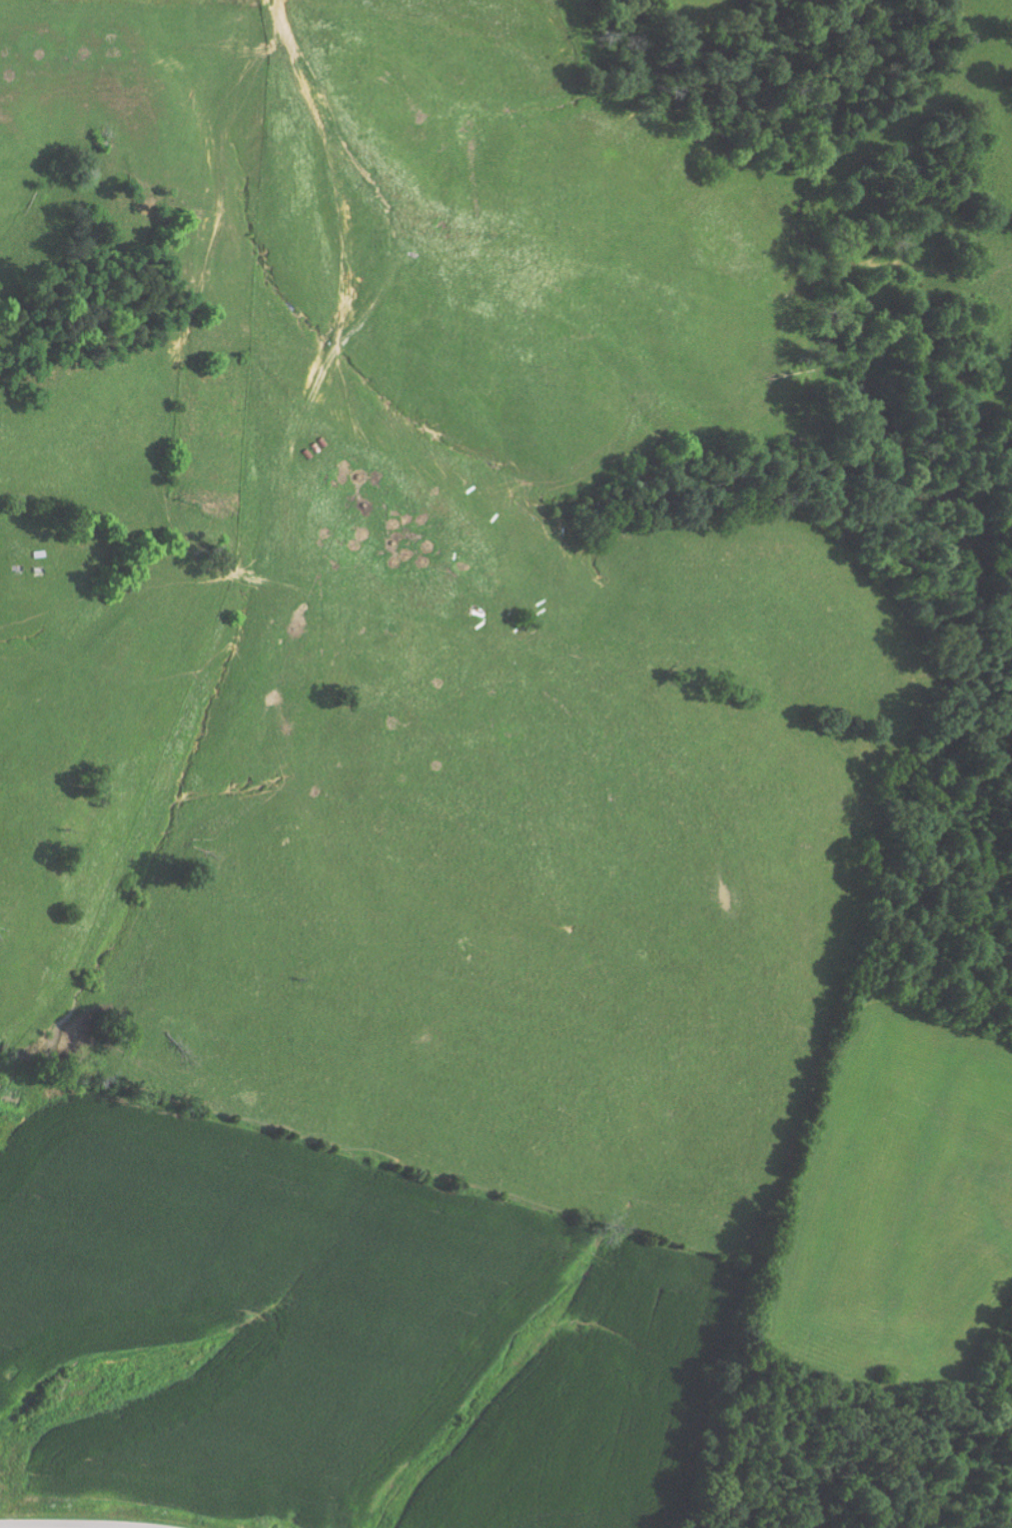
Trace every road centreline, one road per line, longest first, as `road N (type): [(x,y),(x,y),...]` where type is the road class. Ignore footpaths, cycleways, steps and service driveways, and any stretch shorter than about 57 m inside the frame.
road 1 (residential): [(150,1527),(0,1524)]

